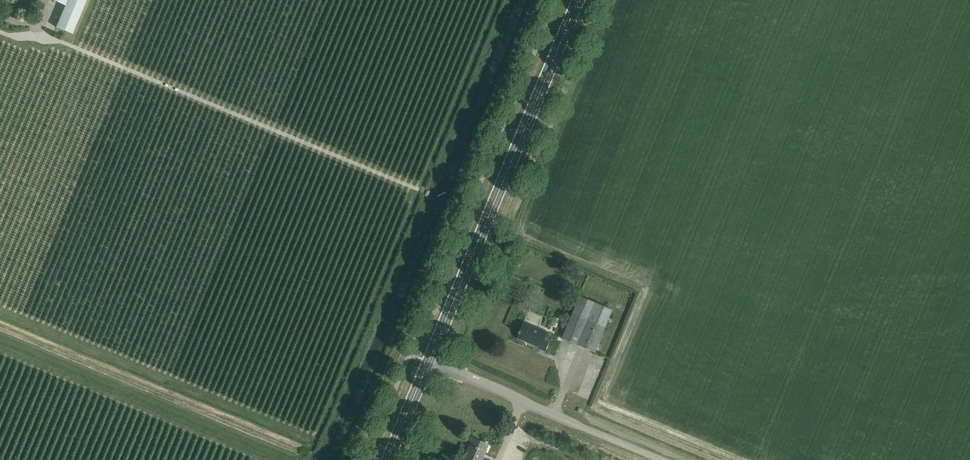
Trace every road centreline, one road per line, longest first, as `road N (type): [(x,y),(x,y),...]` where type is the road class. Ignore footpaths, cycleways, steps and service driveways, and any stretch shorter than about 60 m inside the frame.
road 1 (tertiary): [(430,363),(580,0)]
road 2 (unclassified): [(430,363),(669,459)]

